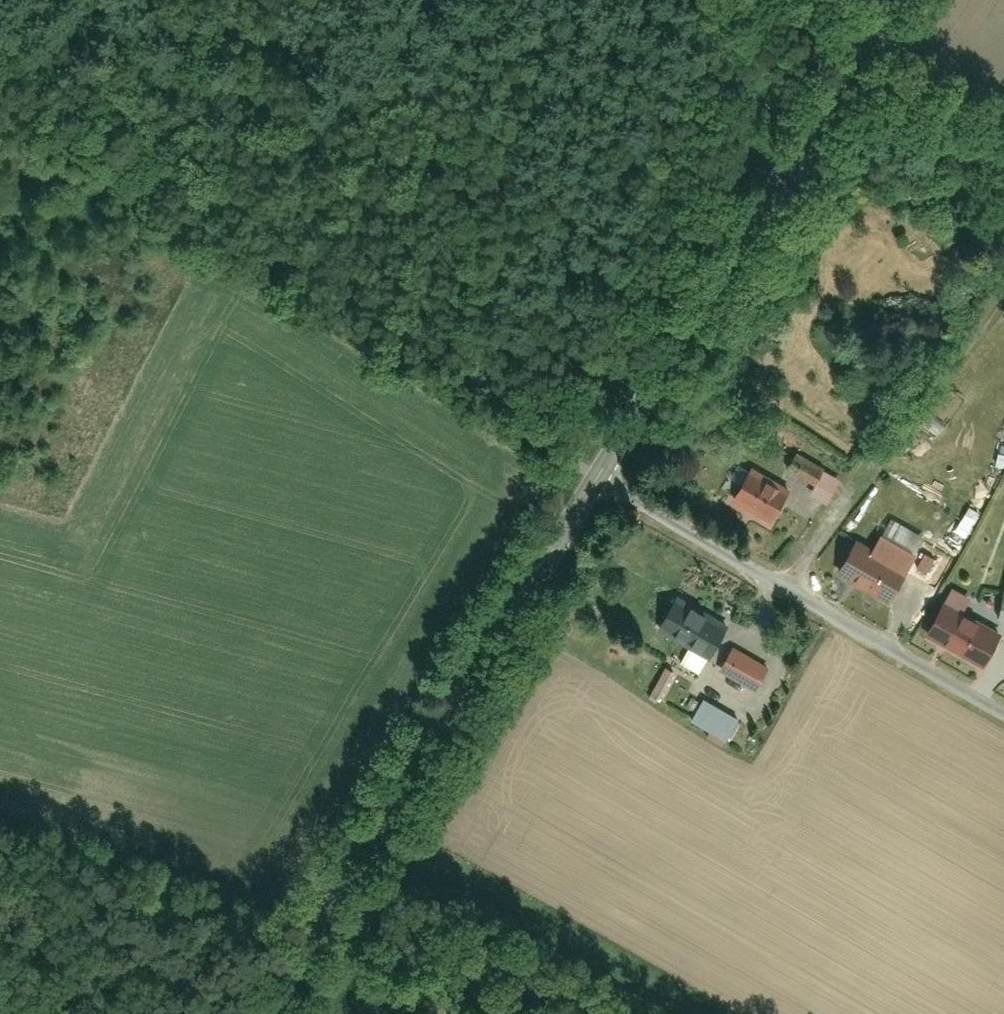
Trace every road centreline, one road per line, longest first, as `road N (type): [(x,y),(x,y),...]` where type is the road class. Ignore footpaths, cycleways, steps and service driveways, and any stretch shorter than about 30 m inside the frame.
road 1 (tertiary): [(267,1013),(598,474)]
road 2 (tertiary): [(598,474),(883,0)]
road 3 (residential): [(598,474),(1003,718)]

